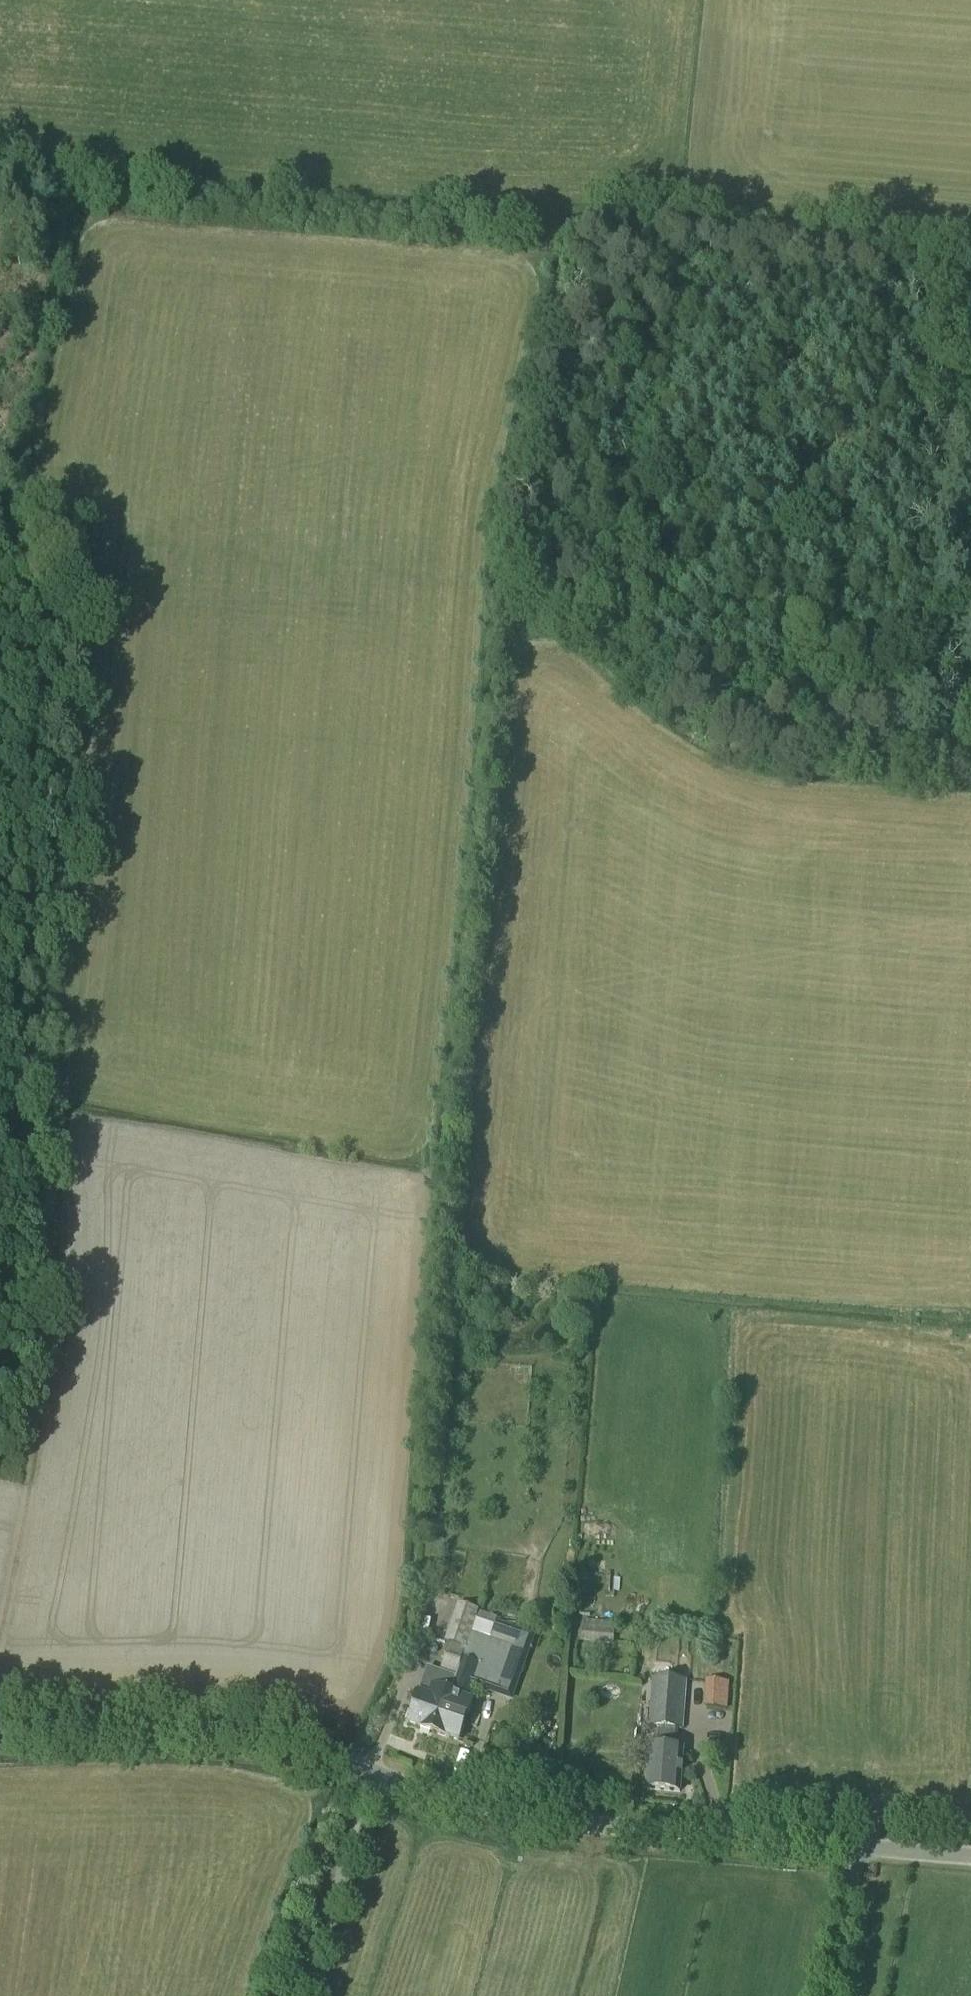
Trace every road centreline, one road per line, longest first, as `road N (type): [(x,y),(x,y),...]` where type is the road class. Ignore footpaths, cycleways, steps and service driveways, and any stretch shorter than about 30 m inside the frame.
road 1 (unclassified): [(970,1863),(606,1830),(483,1809),(257,1736),(0,1734)]

